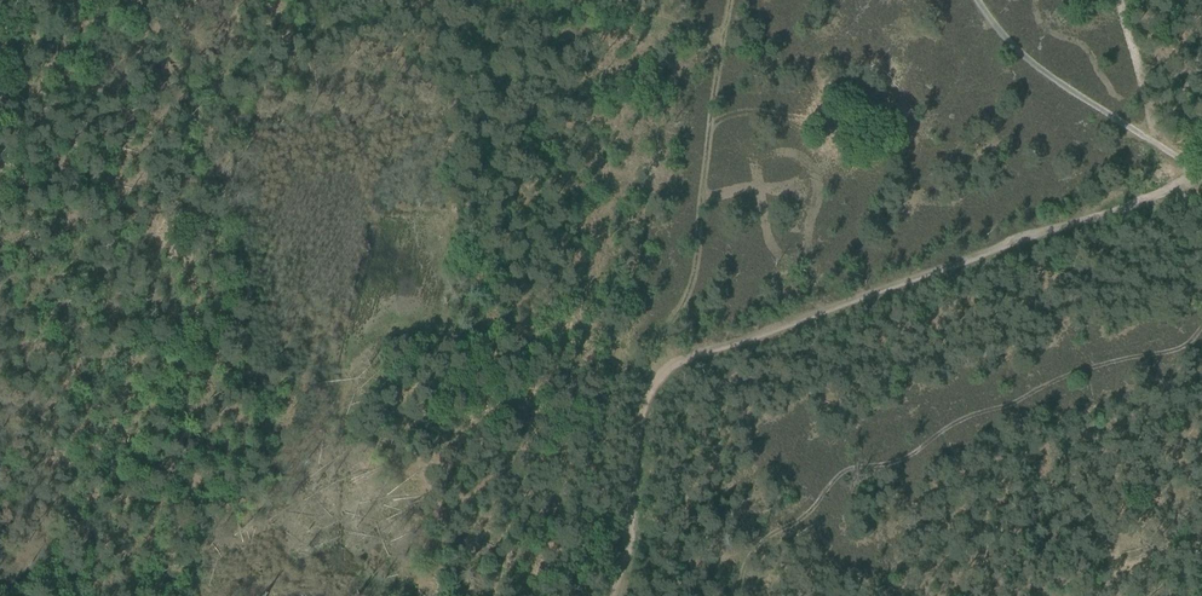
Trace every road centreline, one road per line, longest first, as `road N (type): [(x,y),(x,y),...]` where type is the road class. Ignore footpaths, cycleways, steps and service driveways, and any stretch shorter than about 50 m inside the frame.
road 1 (track): [(607,595),(639,419),(666,366),(1201,180)]
road 2 (track): [(736,595),(758,542),(801,516),(846,469),(909,456),(975,413),(1068,376),(1182,345),(1201,326)]
road 3 (track): [(666,366),(696,248),(710,124),(706,97),(733,0)]

